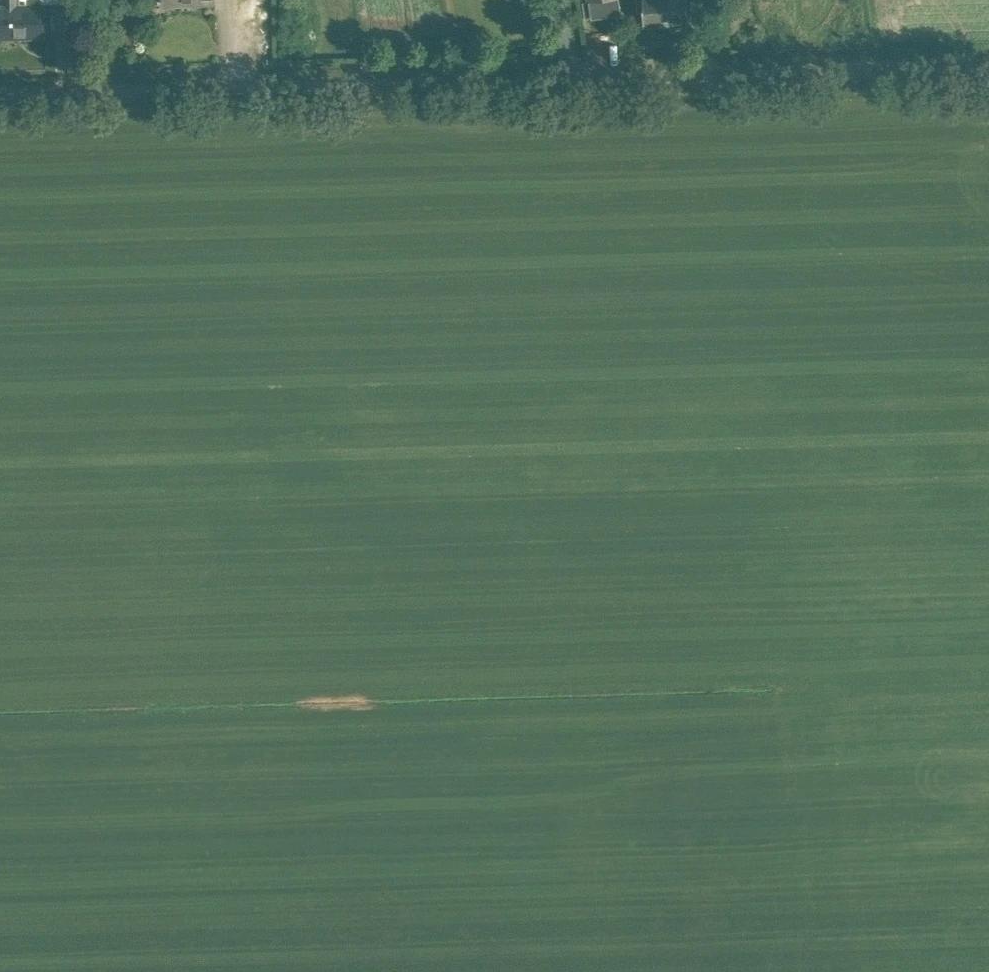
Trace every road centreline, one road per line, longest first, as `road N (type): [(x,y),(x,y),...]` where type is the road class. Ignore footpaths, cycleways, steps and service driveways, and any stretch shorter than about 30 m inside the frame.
road 1 (unclassified): [(0,92),(988,66)]

